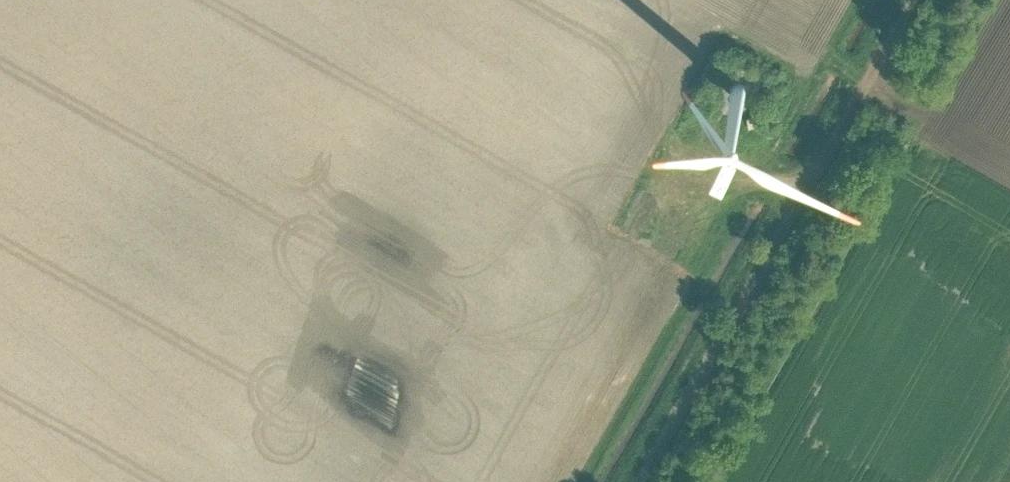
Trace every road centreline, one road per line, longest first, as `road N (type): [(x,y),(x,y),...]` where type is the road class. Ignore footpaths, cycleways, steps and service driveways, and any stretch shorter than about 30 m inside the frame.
road 1 (track): [(646,481),(920,0)]

